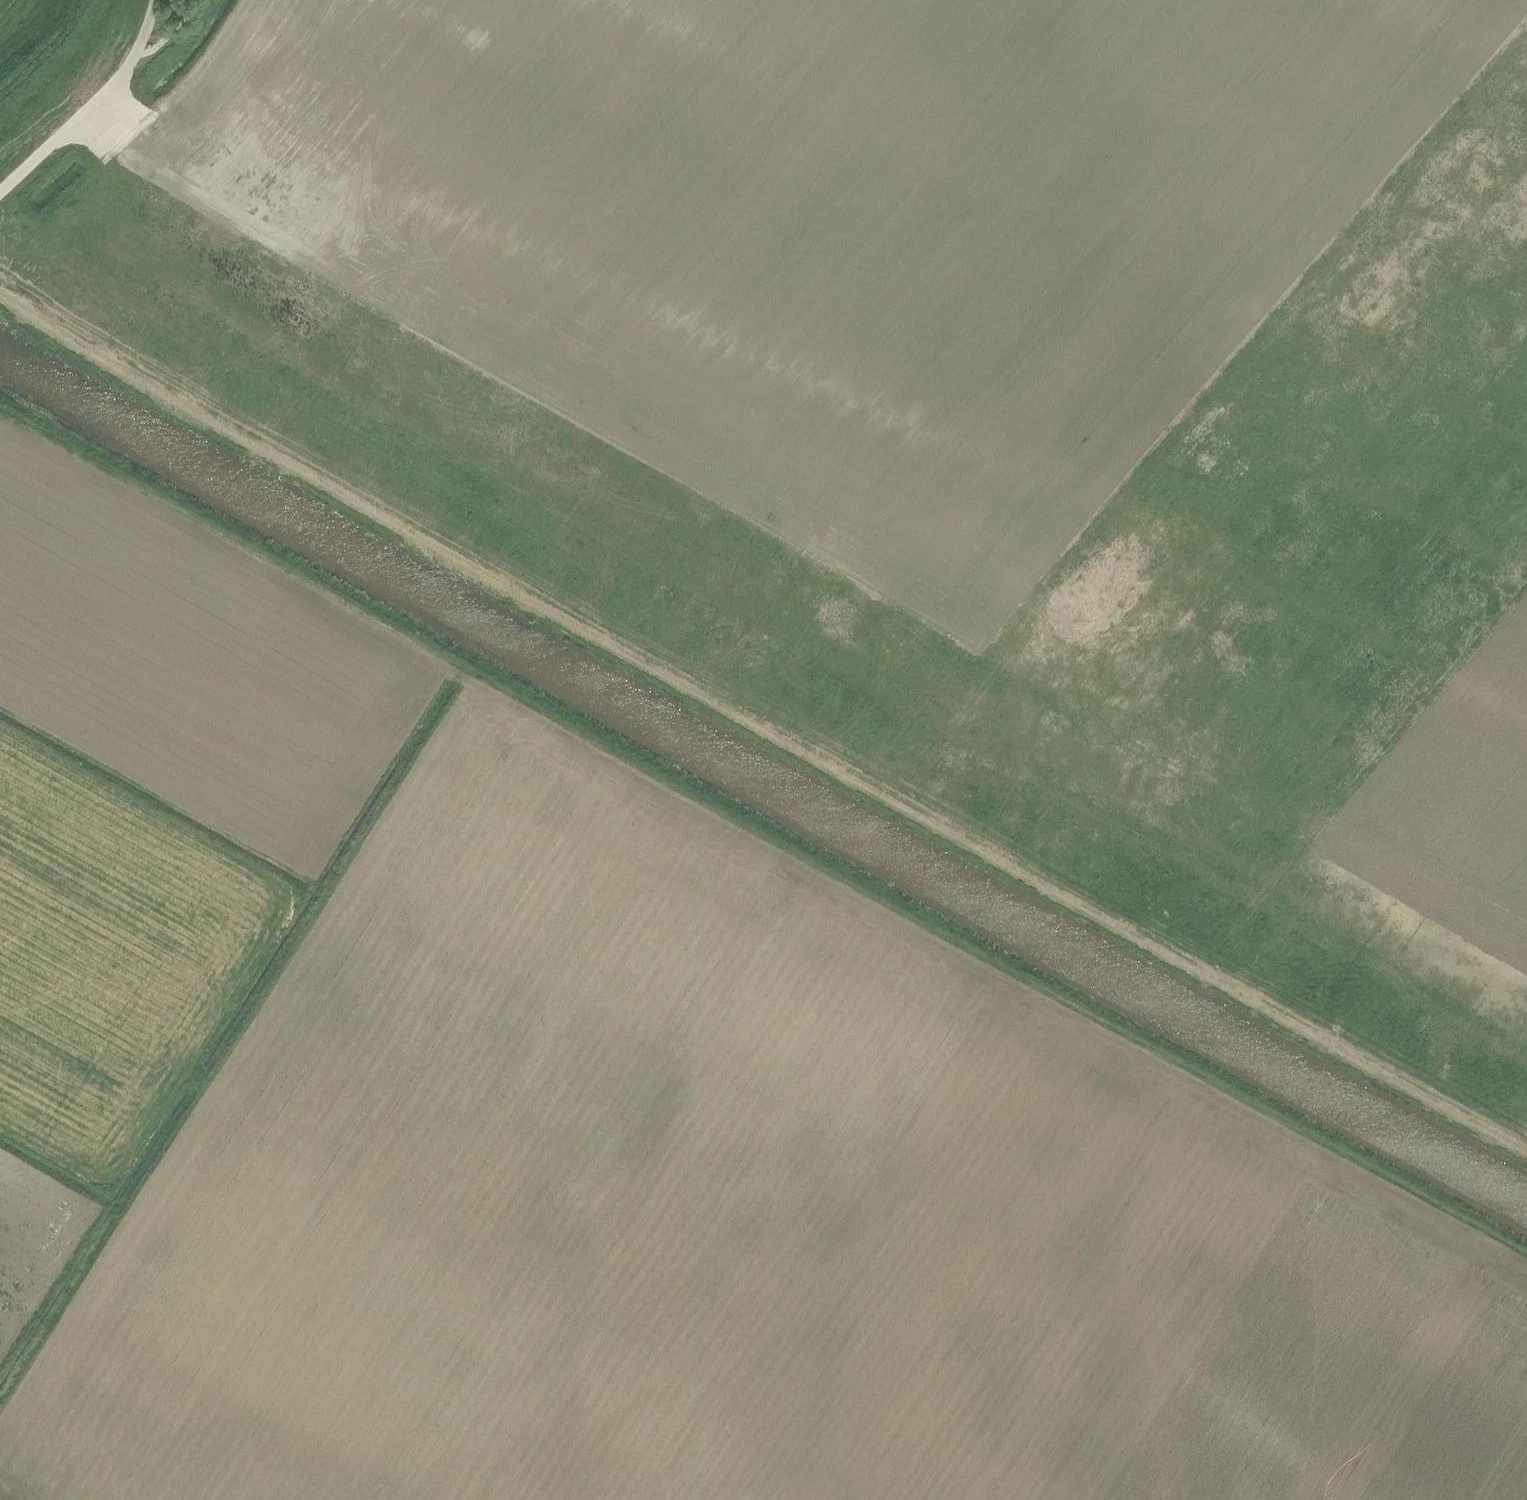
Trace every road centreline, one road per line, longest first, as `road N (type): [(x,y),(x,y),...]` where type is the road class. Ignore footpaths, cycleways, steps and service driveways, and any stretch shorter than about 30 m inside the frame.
road 1 (unclassified): [(0,193),(138,57)]

